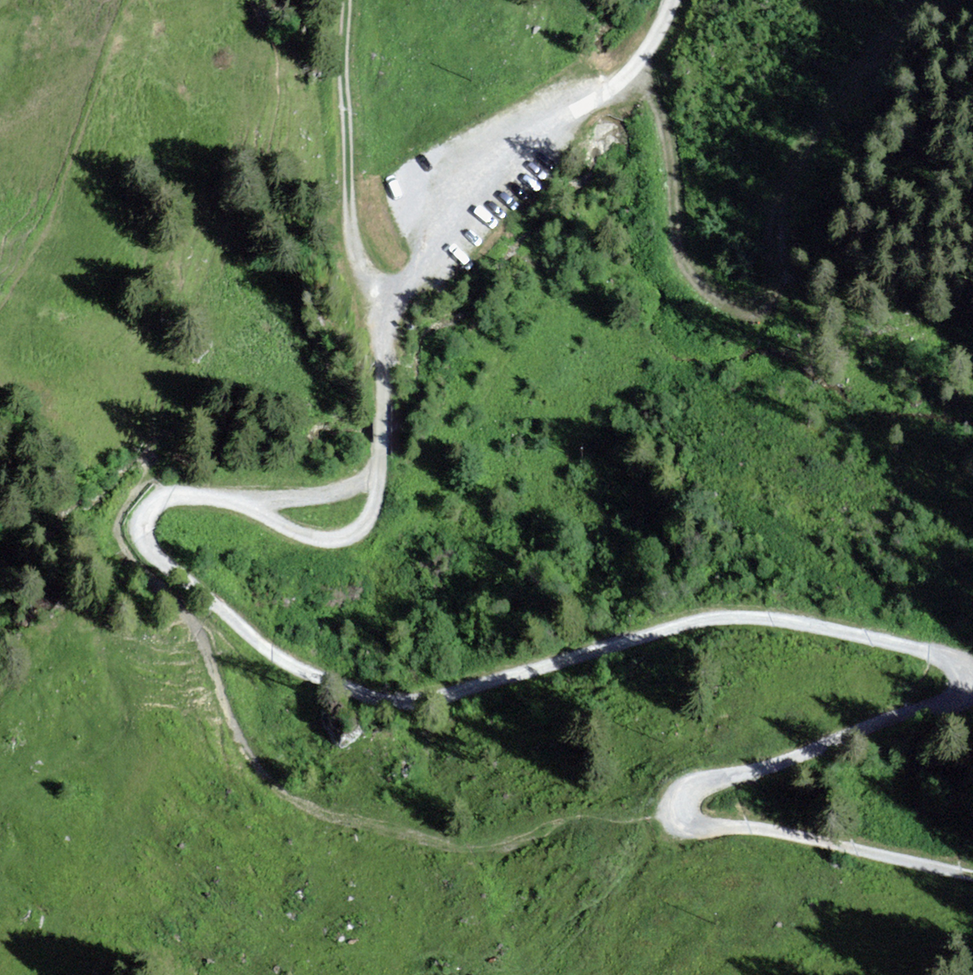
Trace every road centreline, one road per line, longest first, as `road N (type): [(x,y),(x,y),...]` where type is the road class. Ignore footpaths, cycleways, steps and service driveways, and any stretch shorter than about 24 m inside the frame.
road 1 (unclassified): [(237,499),(156,504),(142,522),(145,542),(296,666),(395,700),(429,698),(701,614),(749,612),(912,641),(972,678)]
road 2 (track): [(627,75),(657,106),(682,256),(725,309),(776,305),(815,135),(945,0)]
road 3 (track): [(972,679),(942,703),(749,778),(713,782),(683,800),(680,815),(696,829),(742,828),(972,877)]
road 4 (unclassified): [(674,0),(627,75),(502,165),(393,297),(383,329),(378,468)]
road 5 (track): [(339,0),(346,208),(359,272),(393,297)]
road 6 (unclassified): [(237,499),(307,536),(338,539),(367,521),(378,468)]
road 7 (unclassified): [(378,468),(337,492),(237,499)]

